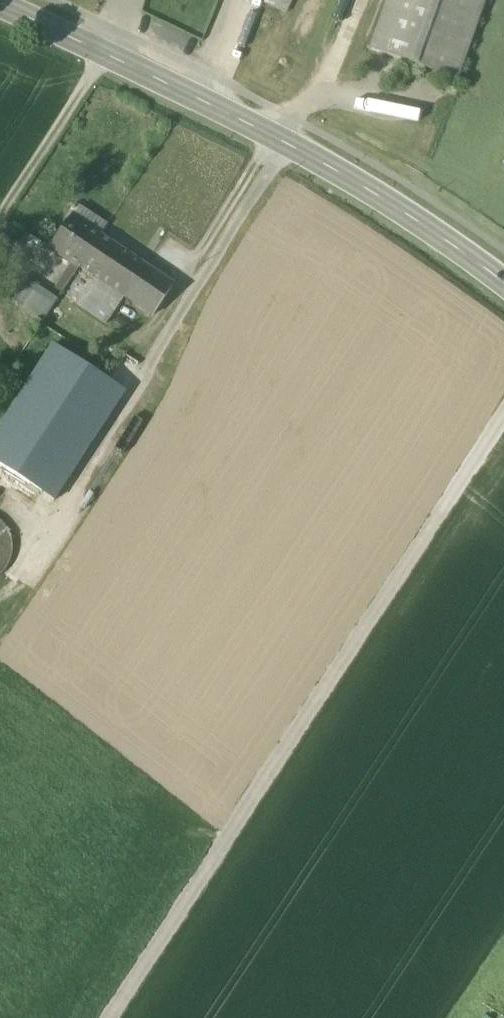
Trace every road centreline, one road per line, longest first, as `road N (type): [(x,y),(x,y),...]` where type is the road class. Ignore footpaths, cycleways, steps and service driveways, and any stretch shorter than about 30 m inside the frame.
road 1 (track): [(110,1017),(503,418)]
road 2 (tertiary): [(503,287),(441,239),(281,146),(0,3)]
road 3 (track): [(104,52),(0,215)]

